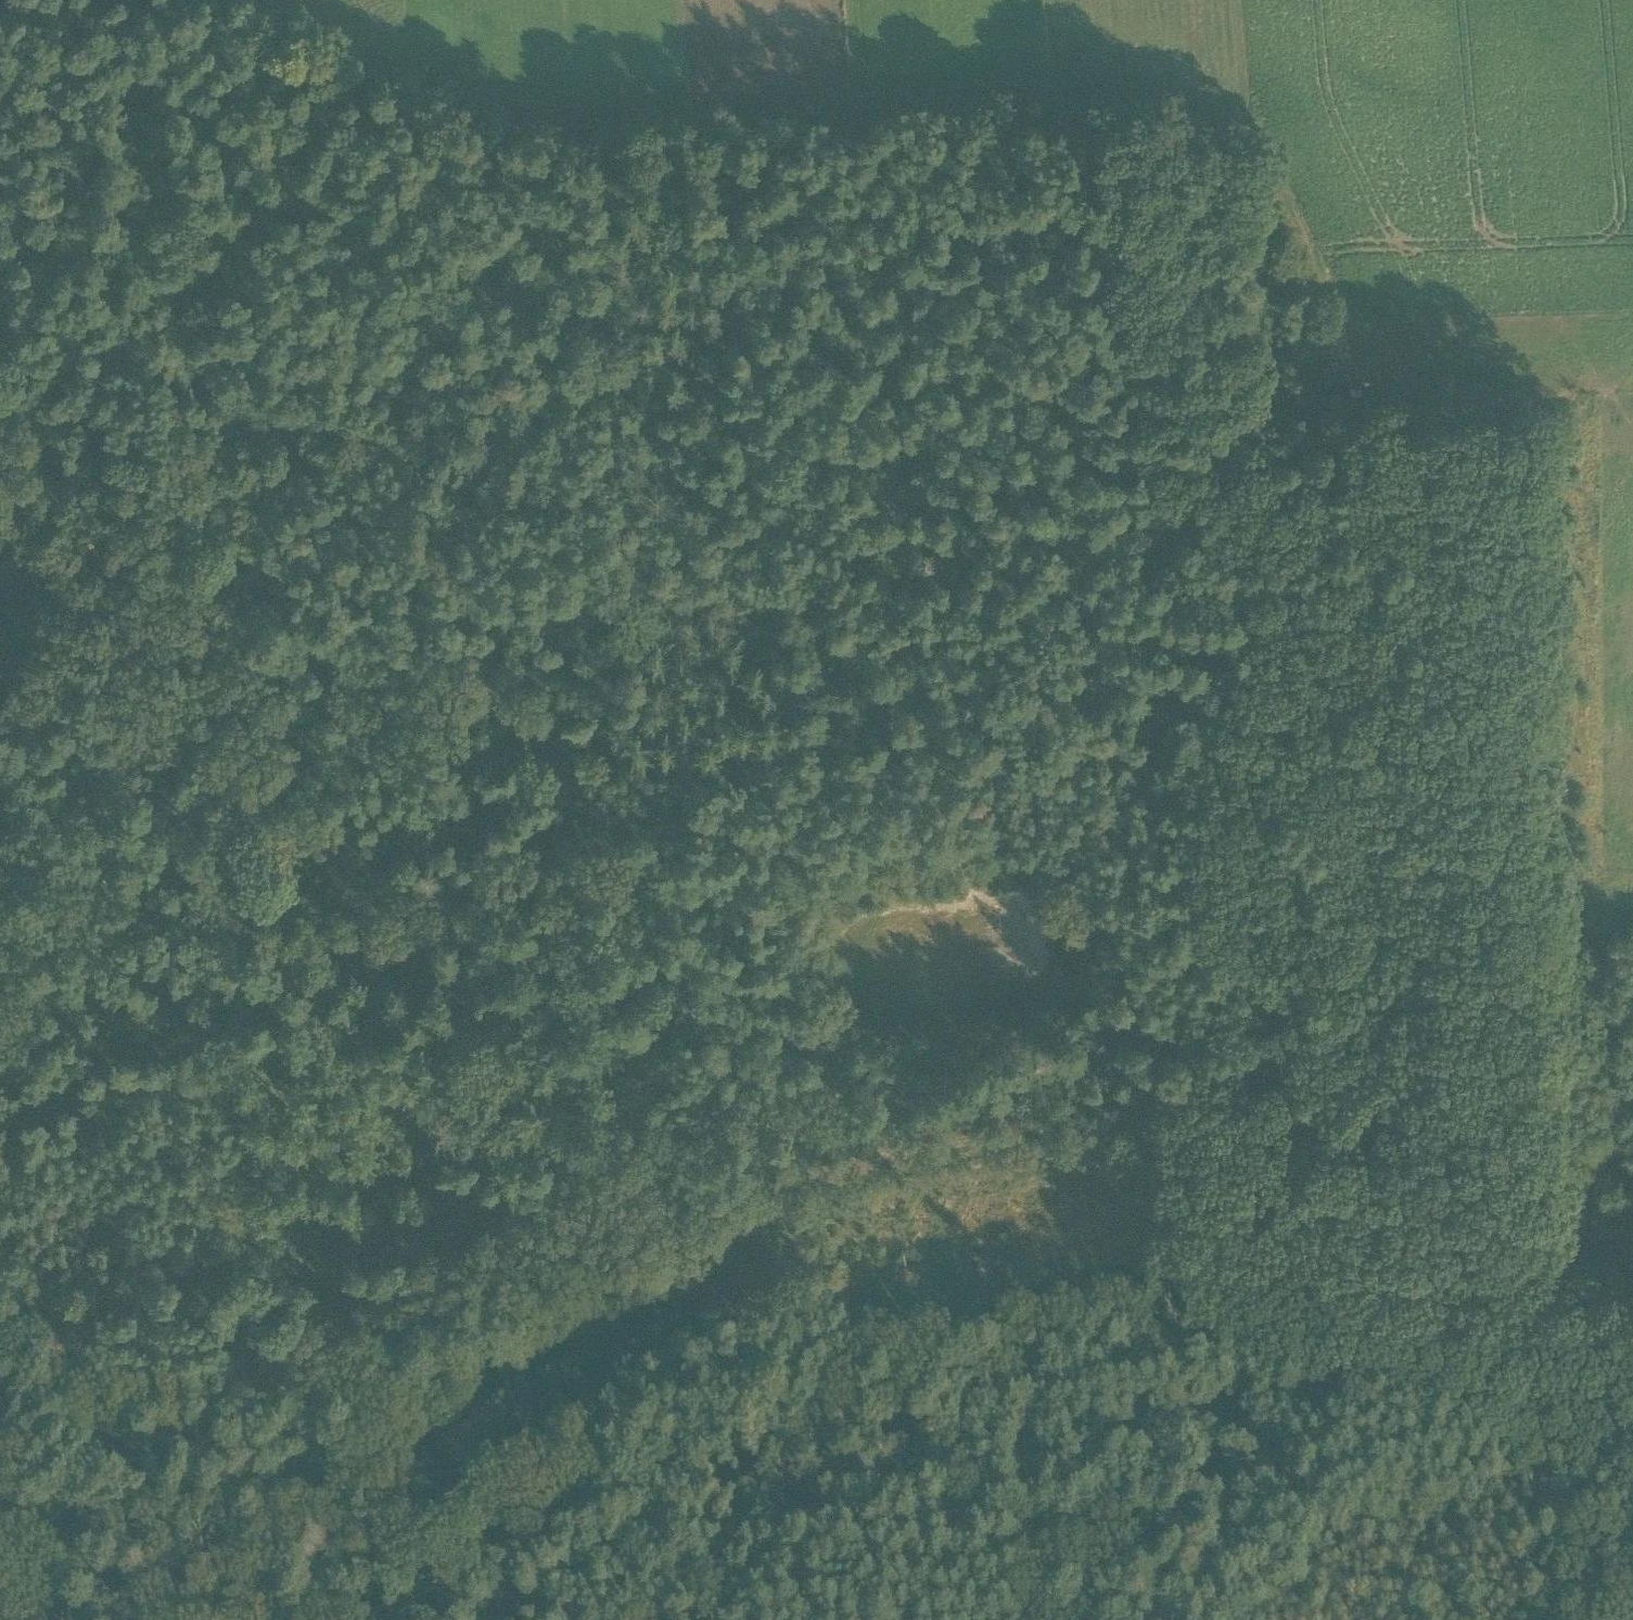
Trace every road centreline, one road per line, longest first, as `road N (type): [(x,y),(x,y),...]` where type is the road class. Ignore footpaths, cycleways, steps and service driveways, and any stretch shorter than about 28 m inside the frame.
road 1 (track): [(185,0),(565,147),(1094,108),(1258,145),(1346,335)]
road 2 (track): [(610,346),(589,228),(595,145)]

